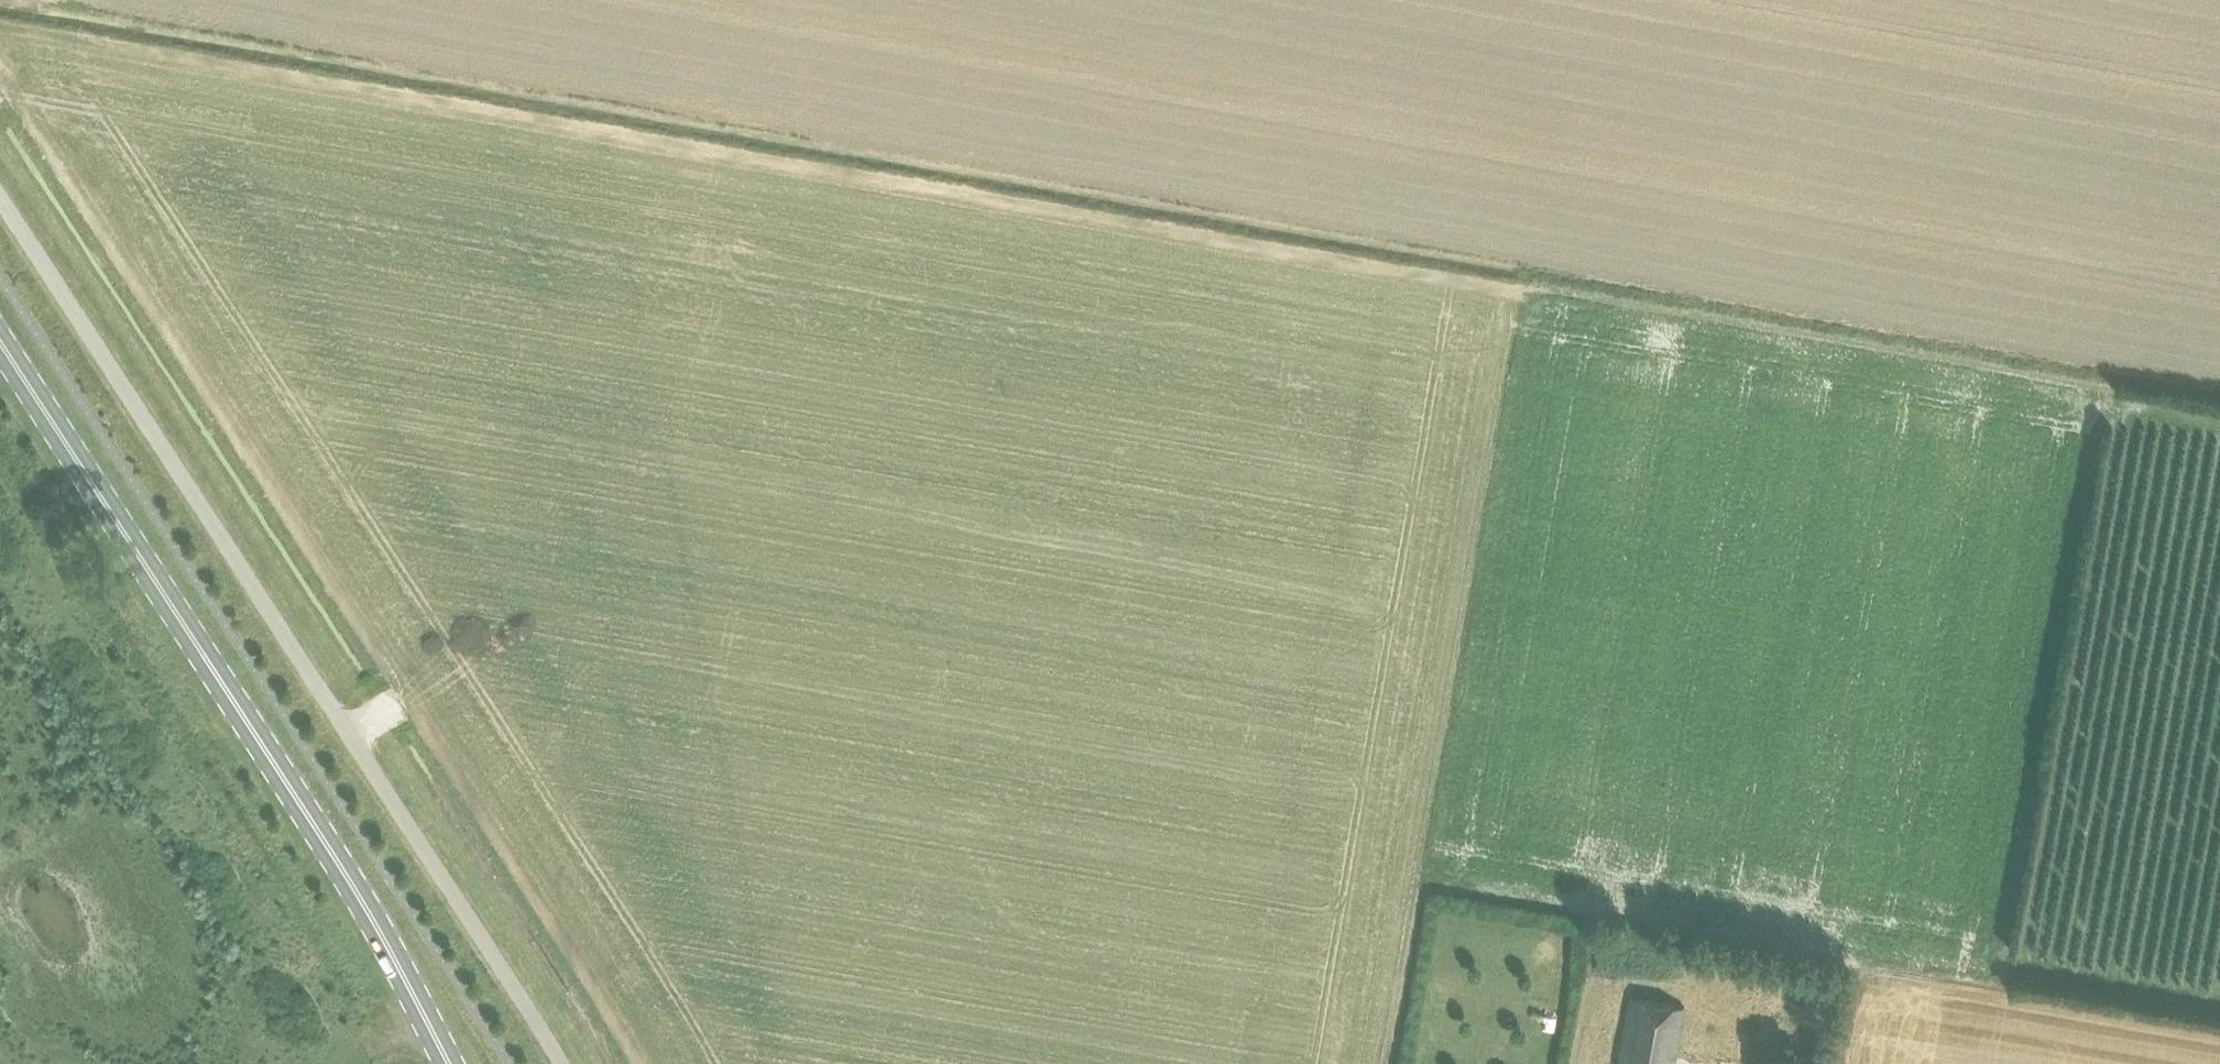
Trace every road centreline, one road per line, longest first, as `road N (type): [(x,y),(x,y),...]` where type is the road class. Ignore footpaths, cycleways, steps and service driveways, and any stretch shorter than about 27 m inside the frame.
road 1 (unclassified): [(563,1063),(0,197)]
road 2 (primary): [(449,1063),(337,858),(0,340)]

